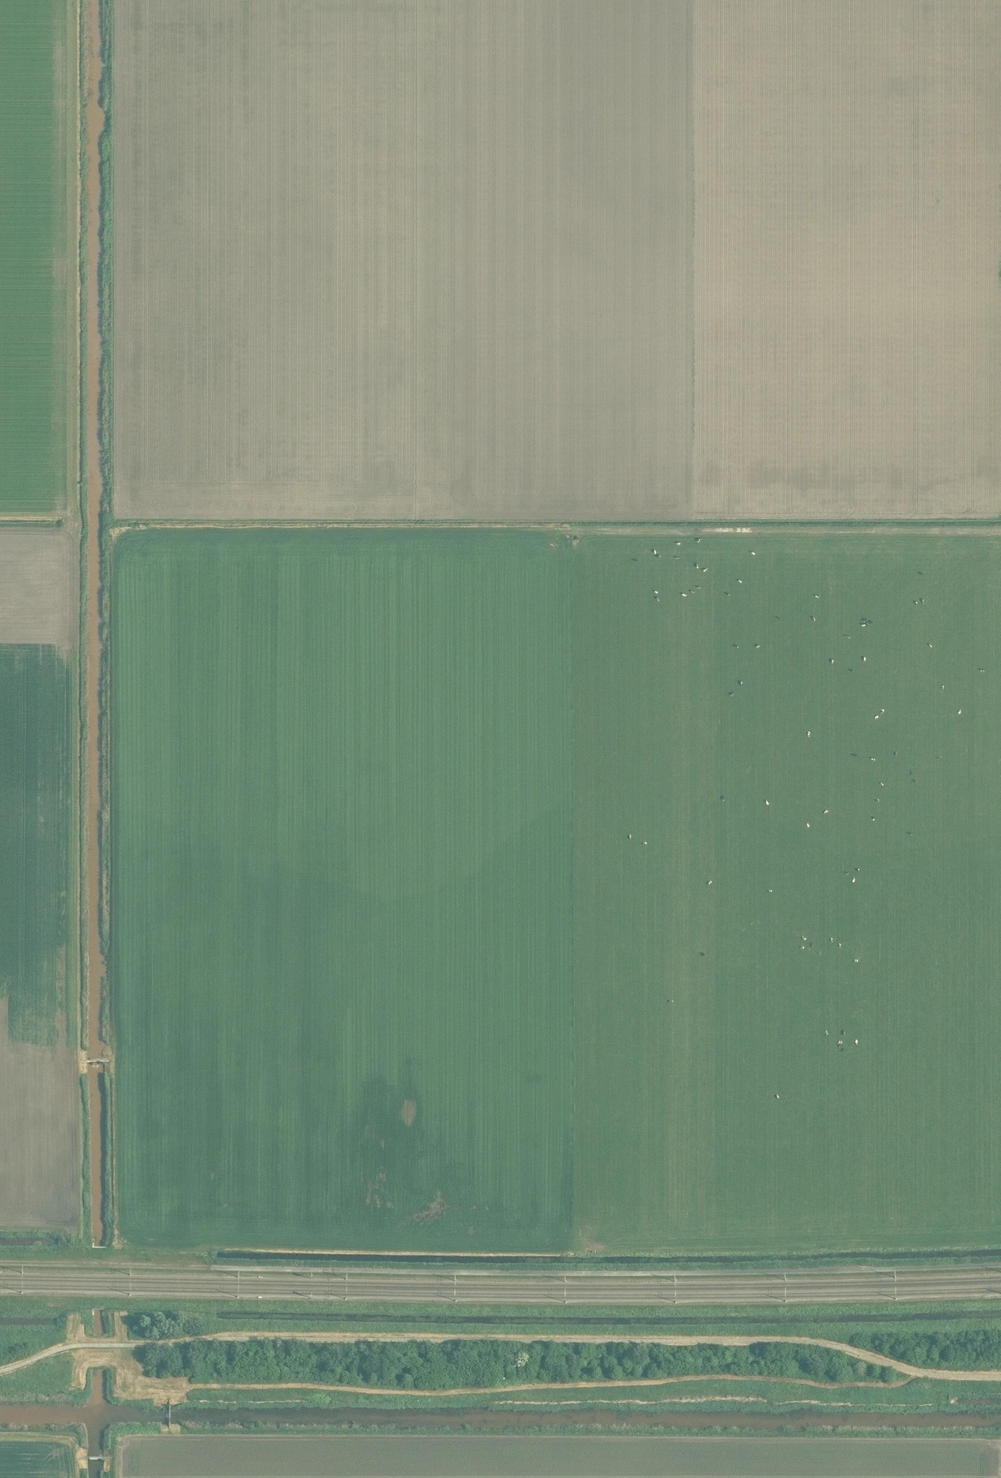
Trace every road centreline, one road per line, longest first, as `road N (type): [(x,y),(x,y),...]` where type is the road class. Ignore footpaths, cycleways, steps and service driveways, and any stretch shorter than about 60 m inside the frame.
road 1 (track): [(1000,1302),(564,1309),(0,1298)]
road 2 (track): [(211,1266),(0,1262)]

